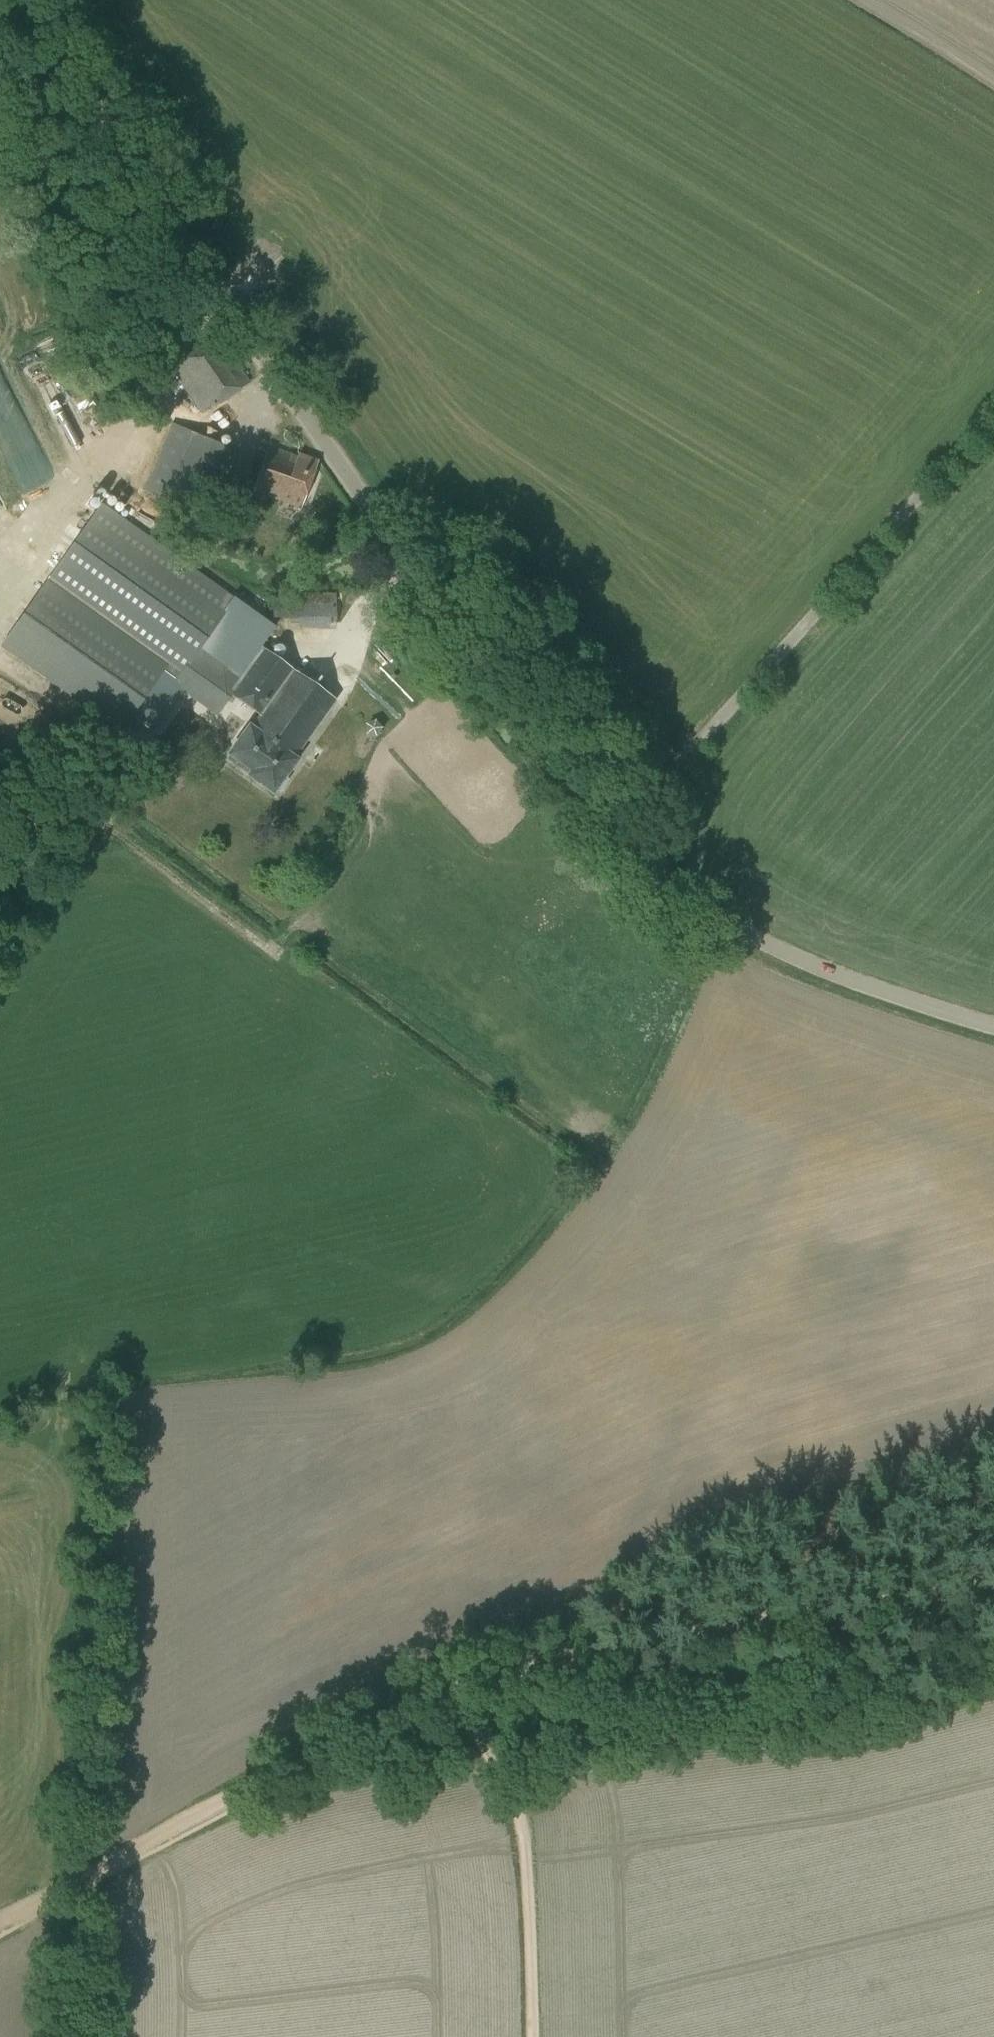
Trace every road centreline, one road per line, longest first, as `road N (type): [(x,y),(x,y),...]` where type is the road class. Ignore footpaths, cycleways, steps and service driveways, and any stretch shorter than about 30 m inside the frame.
road 1 (unclassified): [(619,834),(376,518),(15,0)]
road 2 (unclassified): [(619,834),(993,415)]
road 3 (track): [(453,1691),(519,1667),(993,1580)]
road 4 (track): [(0,1927),(453,1691)]
road 5 (unclassified): [(993,1024),(794,960),(717,918),(619,834)]
road 6 (track): [(531,2036),(523,1853),(509,1797),(453,1691)]

